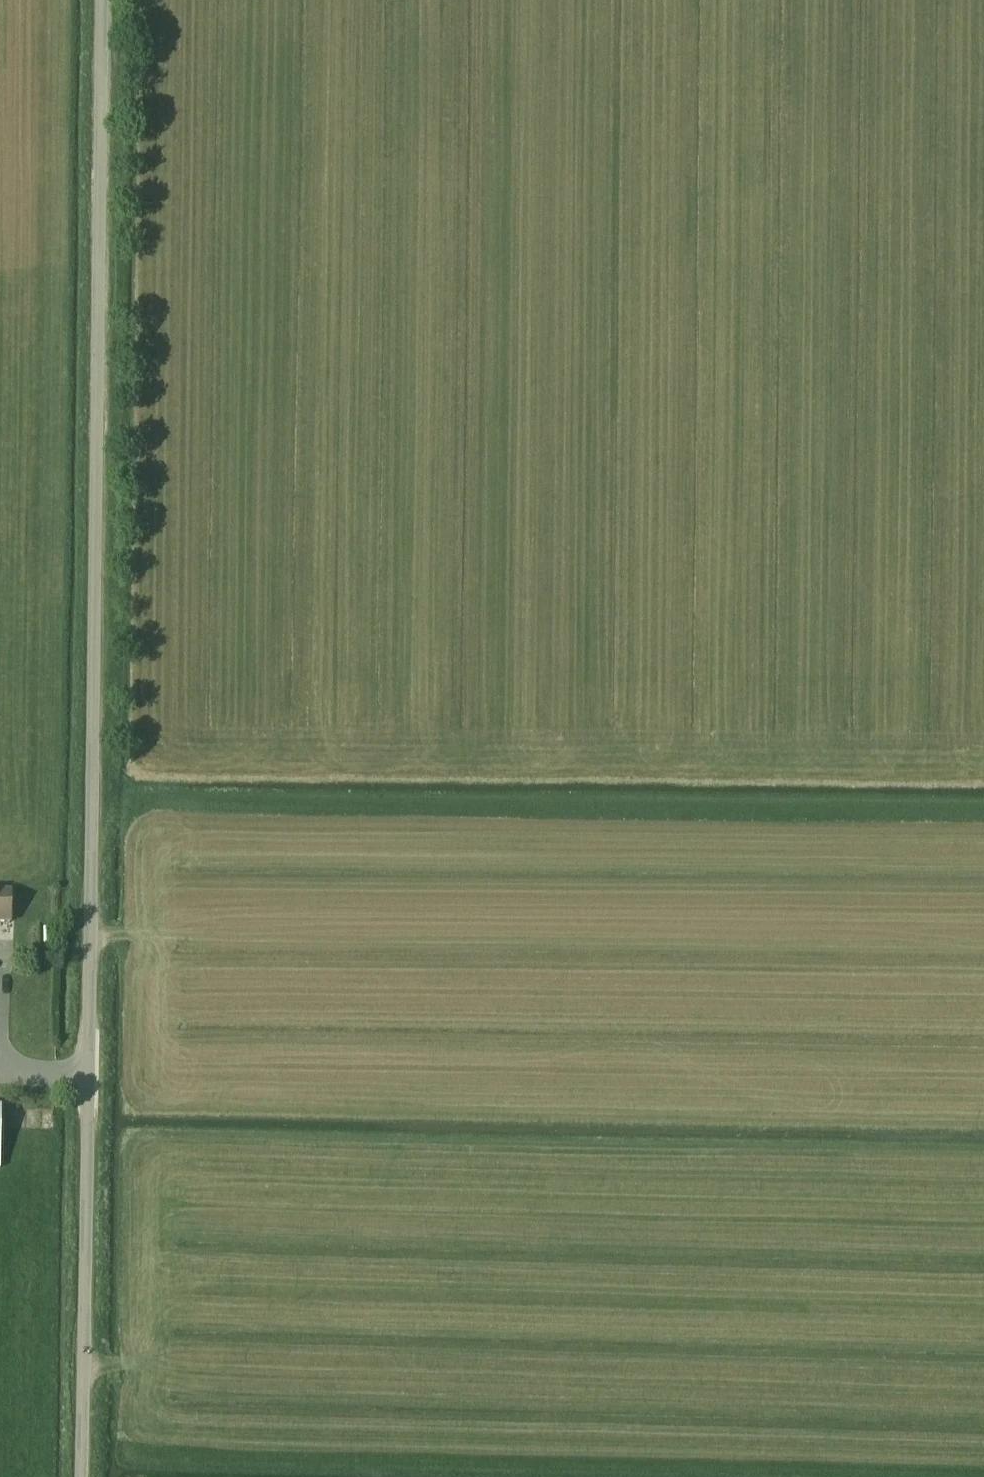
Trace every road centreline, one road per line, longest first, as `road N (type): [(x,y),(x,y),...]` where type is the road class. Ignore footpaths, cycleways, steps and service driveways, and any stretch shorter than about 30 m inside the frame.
road 1 (unclassified): [(75,1476),(101,0)]

